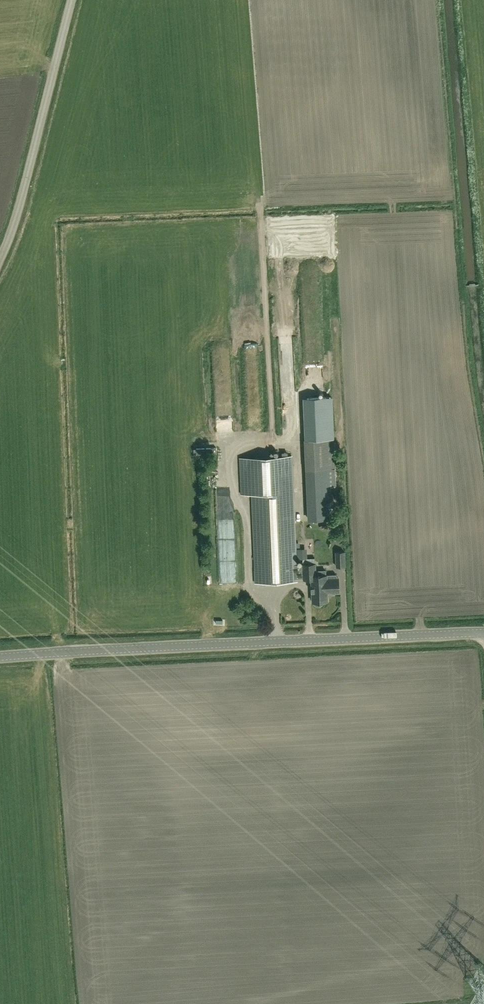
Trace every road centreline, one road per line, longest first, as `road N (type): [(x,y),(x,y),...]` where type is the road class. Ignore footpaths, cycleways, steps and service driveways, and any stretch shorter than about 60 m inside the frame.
road 1 (tertiary): [(0,657),(483,633)]
road 2 (unclassified): [(0,264),(20,216),(73,0)]

